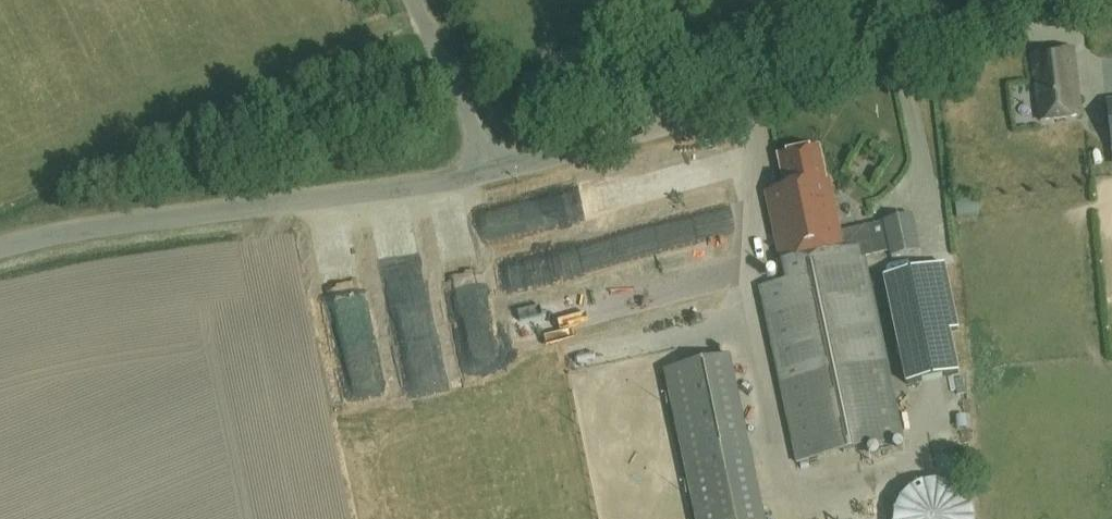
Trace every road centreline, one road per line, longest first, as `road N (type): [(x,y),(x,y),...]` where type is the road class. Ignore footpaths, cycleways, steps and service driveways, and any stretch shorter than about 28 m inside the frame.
road 1 (unclassified): [(497,173),(1081,0)]
road 2 (unclassified): [(0,254),(497,173)]
road 3 (unclassified): [(497,173),(414,0)]

